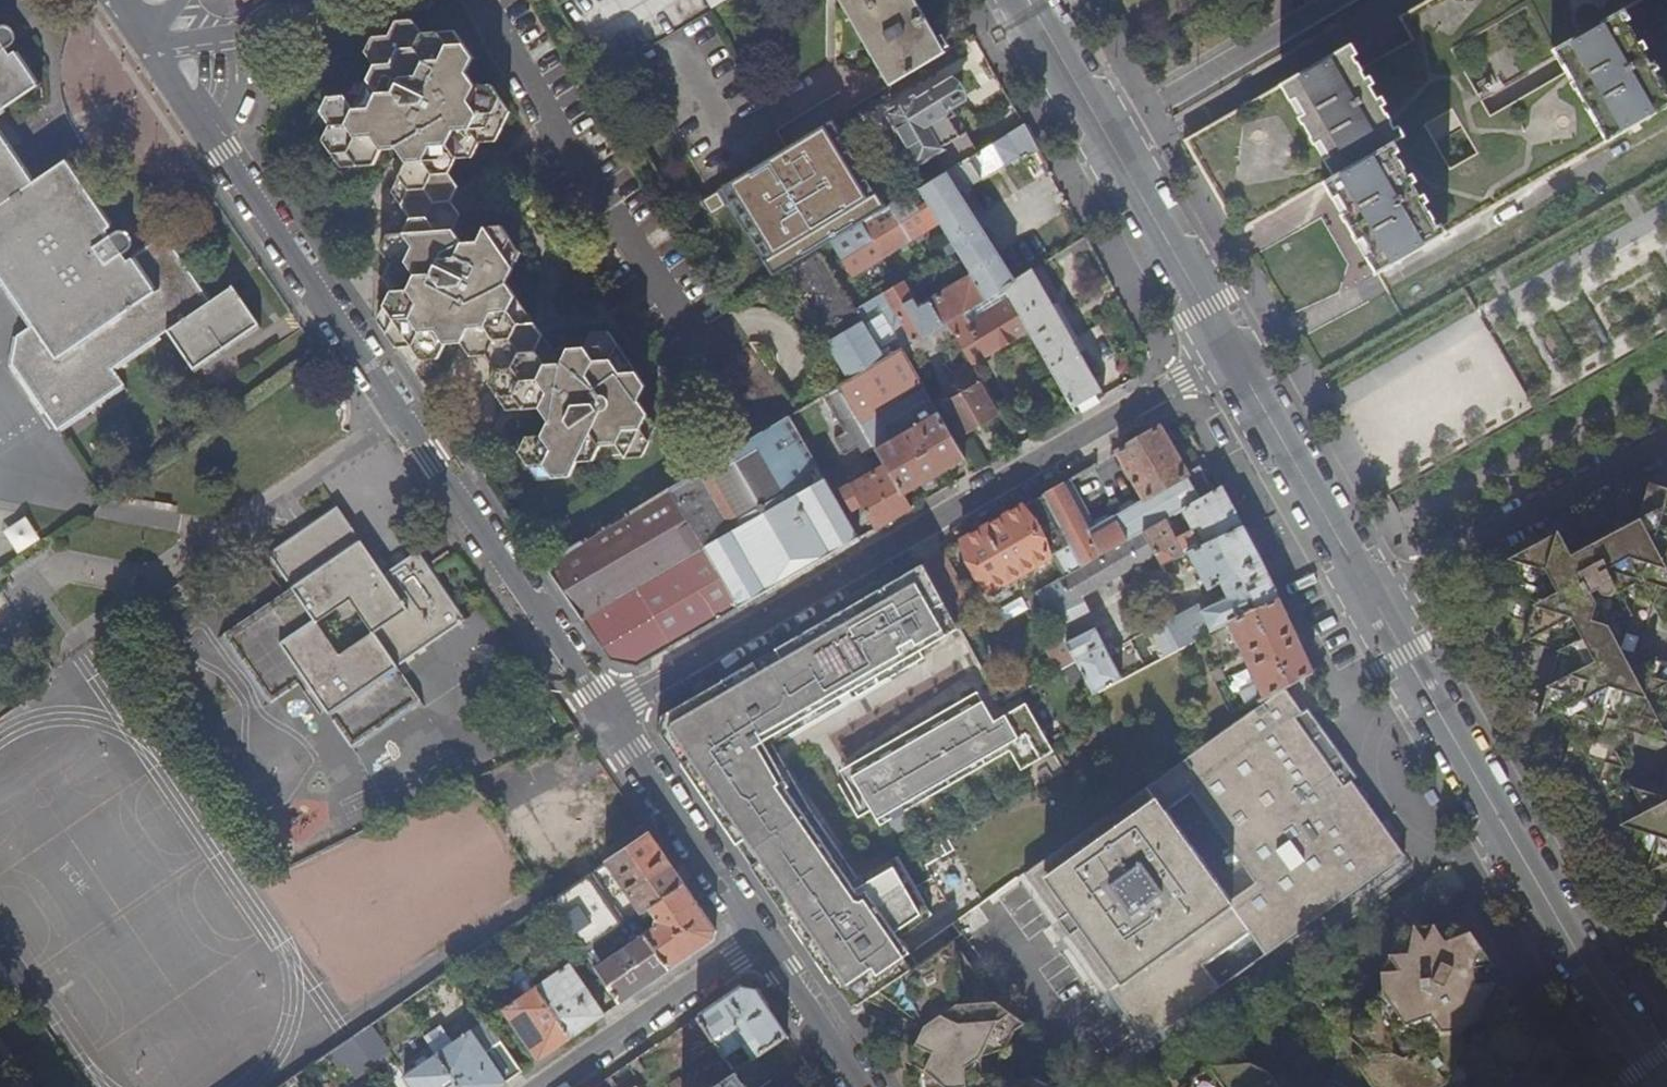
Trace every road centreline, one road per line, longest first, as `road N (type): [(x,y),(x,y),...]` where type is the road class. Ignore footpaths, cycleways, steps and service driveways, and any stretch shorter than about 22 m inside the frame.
road 1 (residential): [(150,43),(602,722)]
road 2 (residential): [(602,722),(1234,354)]
road 3 (tertiary): [(1375,602),(1483,796),(1665,1086)]
road 4 (residential): [(1375,602),(1666,444)]
road 5 (tertiary): [(1234,354),(1375,602)]
road 6 (residential): [(1107,136),(1340,0)]
road 7 (residential): [(602,722),(759,941)]
road 8 (residential): [(759,941),(547,1086)]
road 9 (tertiary): [(1107,136),(1234,354)]
road 10 (residential): [(759,941),(860,1086)]
road 11 (residential): [(308,0),(253,32),(150,43)]
road 12 (tertiary): [(1028,0),(1107,136)]

